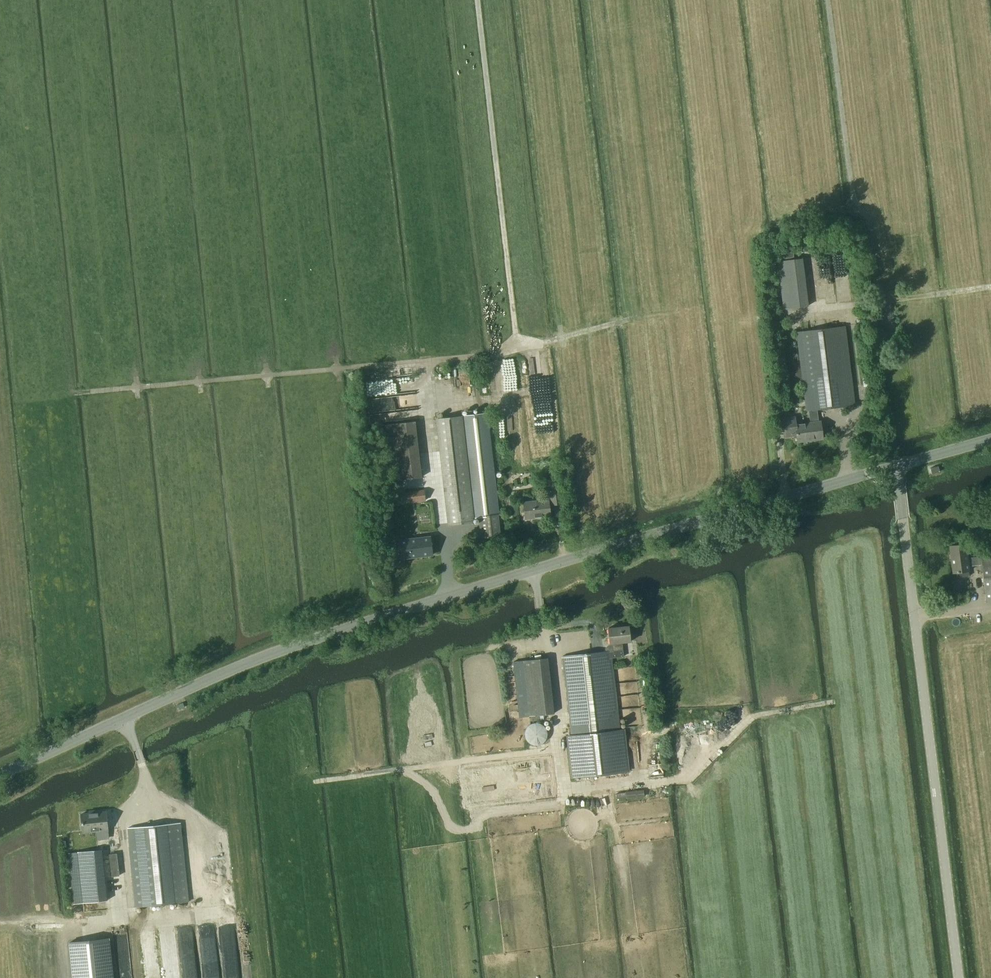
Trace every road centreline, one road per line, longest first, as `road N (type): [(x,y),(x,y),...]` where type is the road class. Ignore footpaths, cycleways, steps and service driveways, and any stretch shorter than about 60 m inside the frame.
road 1 (unclassified): [(0,774),(258,659),(524,570),(896,465)]
road 2 (track): [(89,393),(510,349),(514,319),(474,0)]
road 3 (track): [(787,499),(772,320),(872,299),(873,233),(846,188),(824,0)]
road 4 (unclassified): [(962,977),(896,465)]

